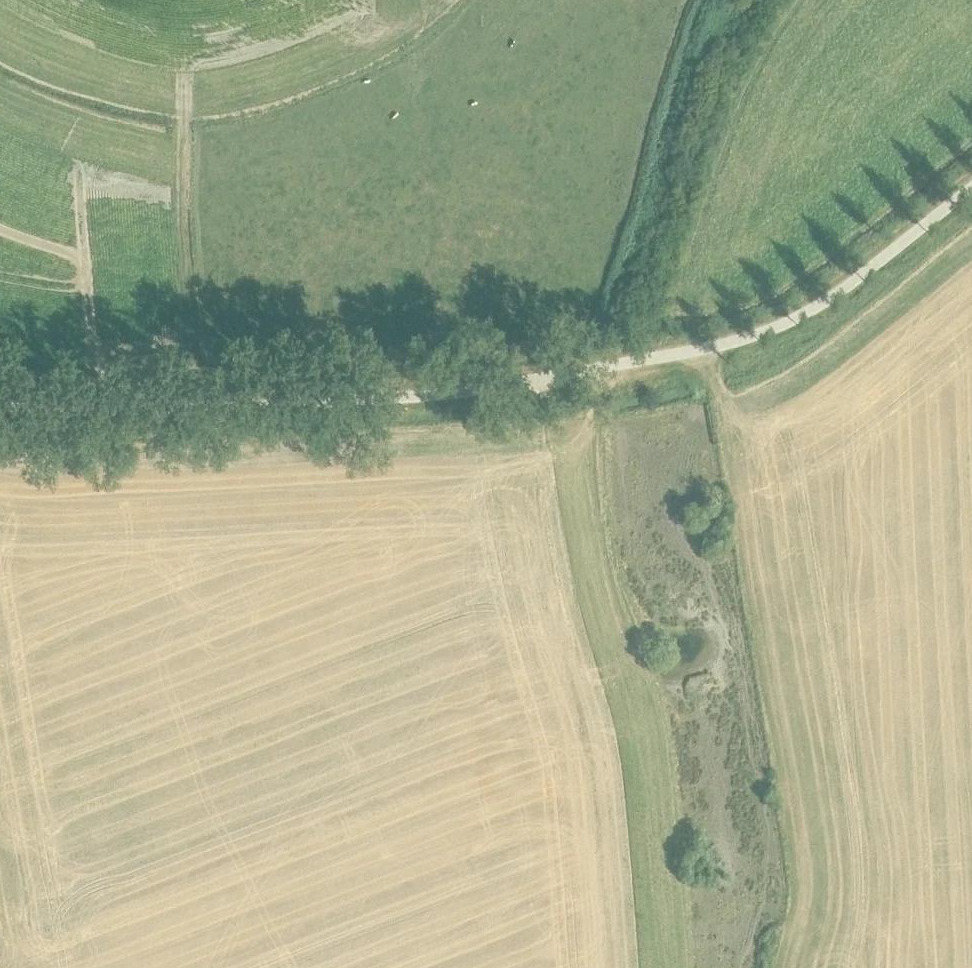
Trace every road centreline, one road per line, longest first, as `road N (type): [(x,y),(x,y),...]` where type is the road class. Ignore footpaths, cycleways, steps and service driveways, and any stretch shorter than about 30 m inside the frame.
road 1 (unclassified): [(971,188),(820,305),(707,348),(421,396),(103,412),(0,405)]
road 2 (track): [(610,366),(596,437),(599,501),(618,602),(663,729),(683,967)]
road 3 (track): [(200,387),(183,226),(184,110),(268,96),(338,71),(447,0)]

